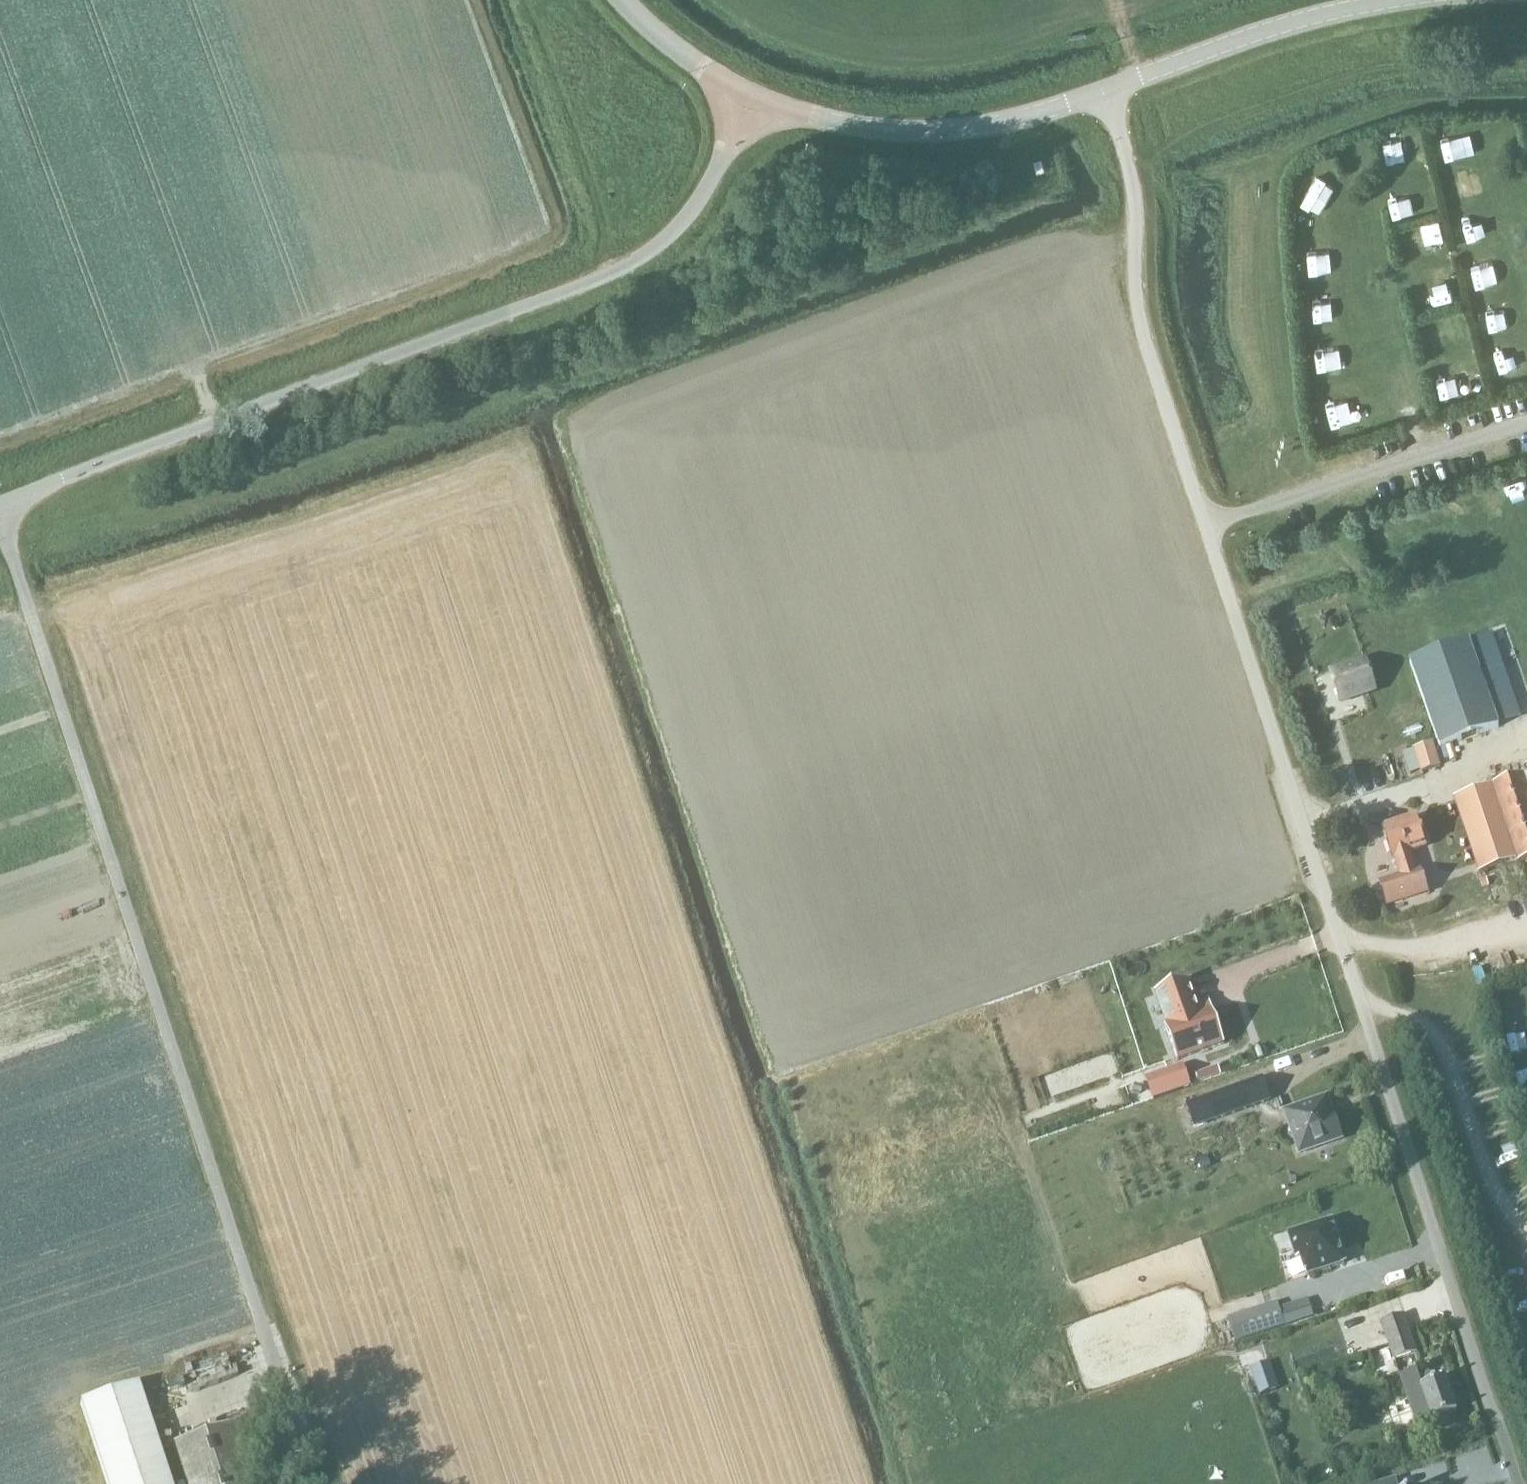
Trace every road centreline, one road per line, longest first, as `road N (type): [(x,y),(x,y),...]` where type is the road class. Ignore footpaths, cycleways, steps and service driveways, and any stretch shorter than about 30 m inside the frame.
road 1 (unclassified): [(1519,1483),(1136,313),(1133,181),(1106,96)]
road 2 (unclassified): [(314,1483),(3,506)]
road 3 (unclassified): [(3,506),(628,266),(681,231),(752,109)]
road 4 (unclassified): [(752,109),(846,132),(928,137),(1106,96)]
road 5 (unclassified): [(1106,96),(1335,16),(1417,0)]
road 6 (unclassified): [(752,109),(707,82),(621,0)]

